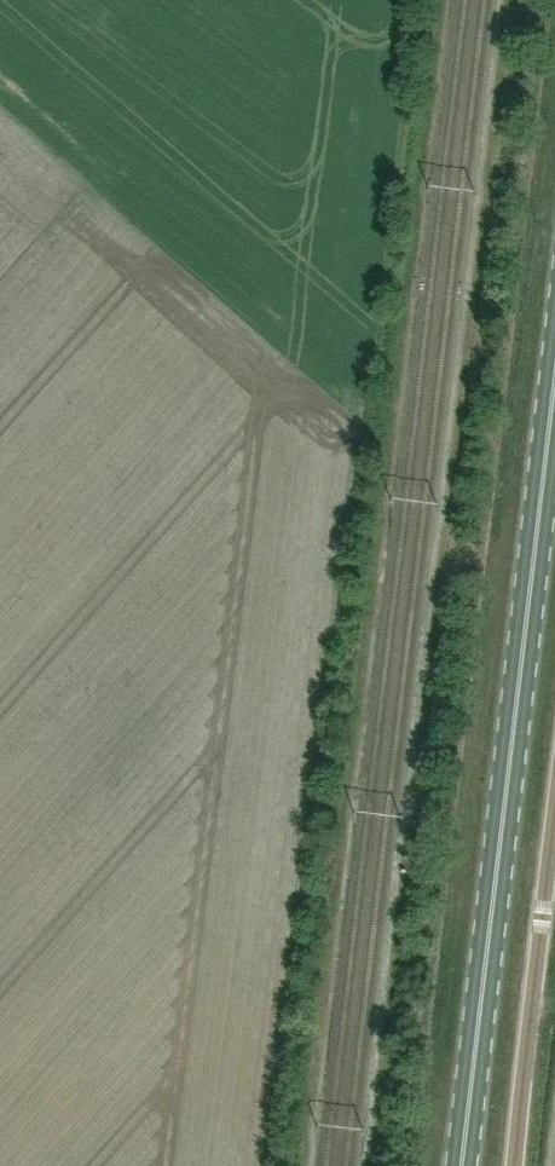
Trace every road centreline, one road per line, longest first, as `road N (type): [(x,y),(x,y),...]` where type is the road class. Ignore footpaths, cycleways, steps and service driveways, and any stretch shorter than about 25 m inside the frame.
road 1 (primary): [(463,1165),(554,392)]
road 2 (unclassified): [(514,1165),(554,814)]

